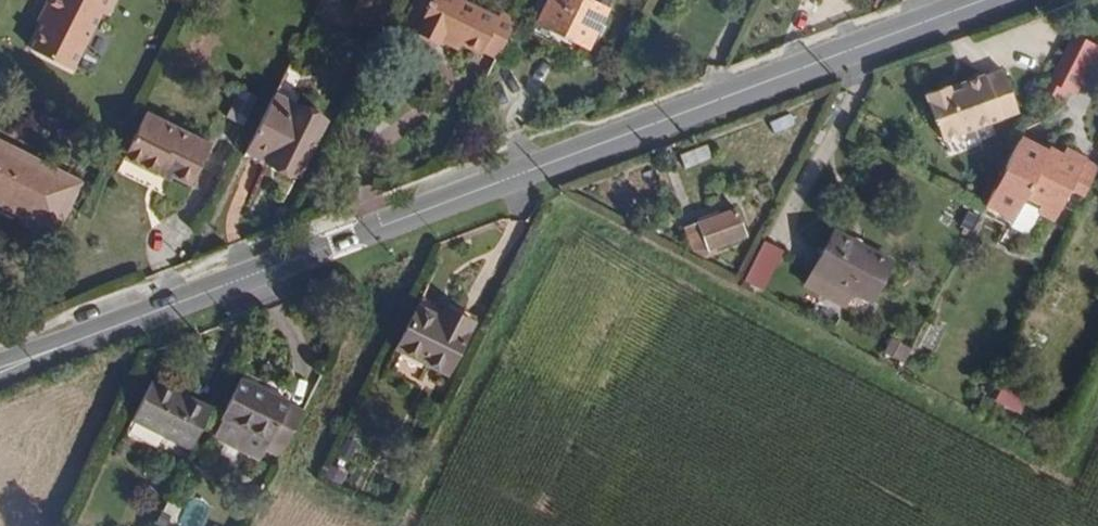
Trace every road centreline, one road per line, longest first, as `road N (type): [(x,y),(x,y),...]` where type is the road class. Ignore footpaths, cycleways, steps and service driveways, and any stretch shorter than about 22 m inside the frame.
road 1 (secondary): [(979,0),(0,369)]

